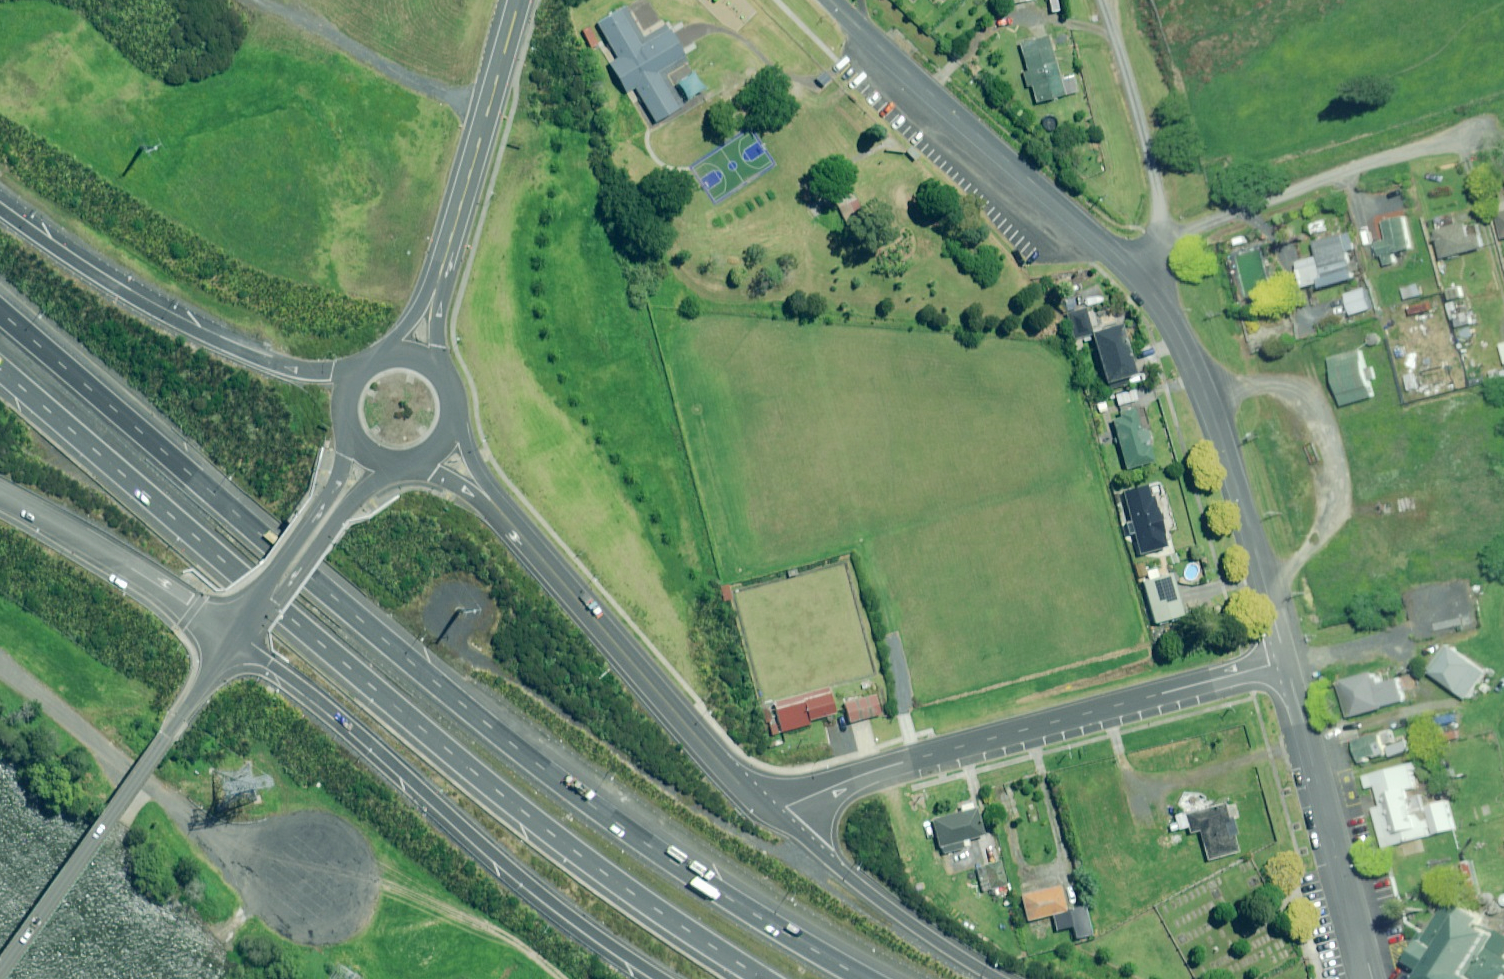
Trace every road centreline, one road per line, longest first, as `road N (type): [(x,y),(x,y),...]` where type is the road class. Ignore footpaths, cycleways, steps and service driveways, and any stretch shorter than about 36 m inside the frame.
road 1 (motorway): [(0,307),(578,796),(857,978)]
road 2 (motorway): [(762,978),(554,837),(0,369)]
road 3 (motorway): [(666,978),(481,846),(354,729),(230,639)]
road 4 (residential): [(775,815),(883,768),(1286,661)]
road 5 (secondary): [(495,505),(775,815)]
road 6 (residential): [(1286,661),(1204,391),(1168,315),(1137,275)]
road 7 (residential): [(1137,275),(832,0)]
road 8 (motorway): [(0,210),(146,305),(252,357),(361,370)]
road 9 (tertiary): [(0,961),(230,639)]
road 10 (residential): [(1474,134),(1348,168),(1160,242)]
road 11 (track): [(1204,391),(1283,391),(1304,404),(1326,440),(1332,474),(1315,534),(1291,564),(1264,580)]
road 12 (residential): [(1366,963),(1286,661)]
road 13 (secondary): [(518,0),(441,267)]
road 14 (motorway): [(775,815),(925,934),(999,978)]
road 15 (unclassified): [(0,495),(106,552),(230,639)]
road 16 (residential): [(1097,0),(1145,147),(1160,242)]
road 17 (track): [(486,115),(267,0)]
road 18 (tertiary): [(402,464),(359,491),(230,639)]
road 19 (tertiary): [(230,639),(242,611),(336,485),(348,432)]

